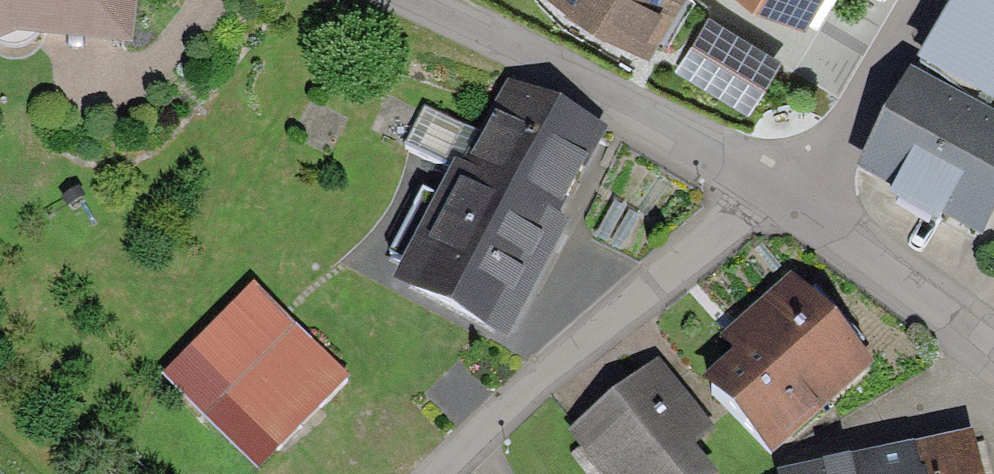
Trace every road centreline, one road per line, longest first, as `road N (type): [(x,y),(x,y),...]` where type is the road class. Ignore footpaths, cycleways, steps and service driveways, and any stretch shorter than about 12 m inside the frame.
road 1 (residential): [(750,189),(432,473)]
road 2 (residential): [(750,189),(562,71),(403,0)]
road 3 (residential): [(993,343),(750,189)]
road 4 (residential): [(893,0),(828,104),(750,189)]

